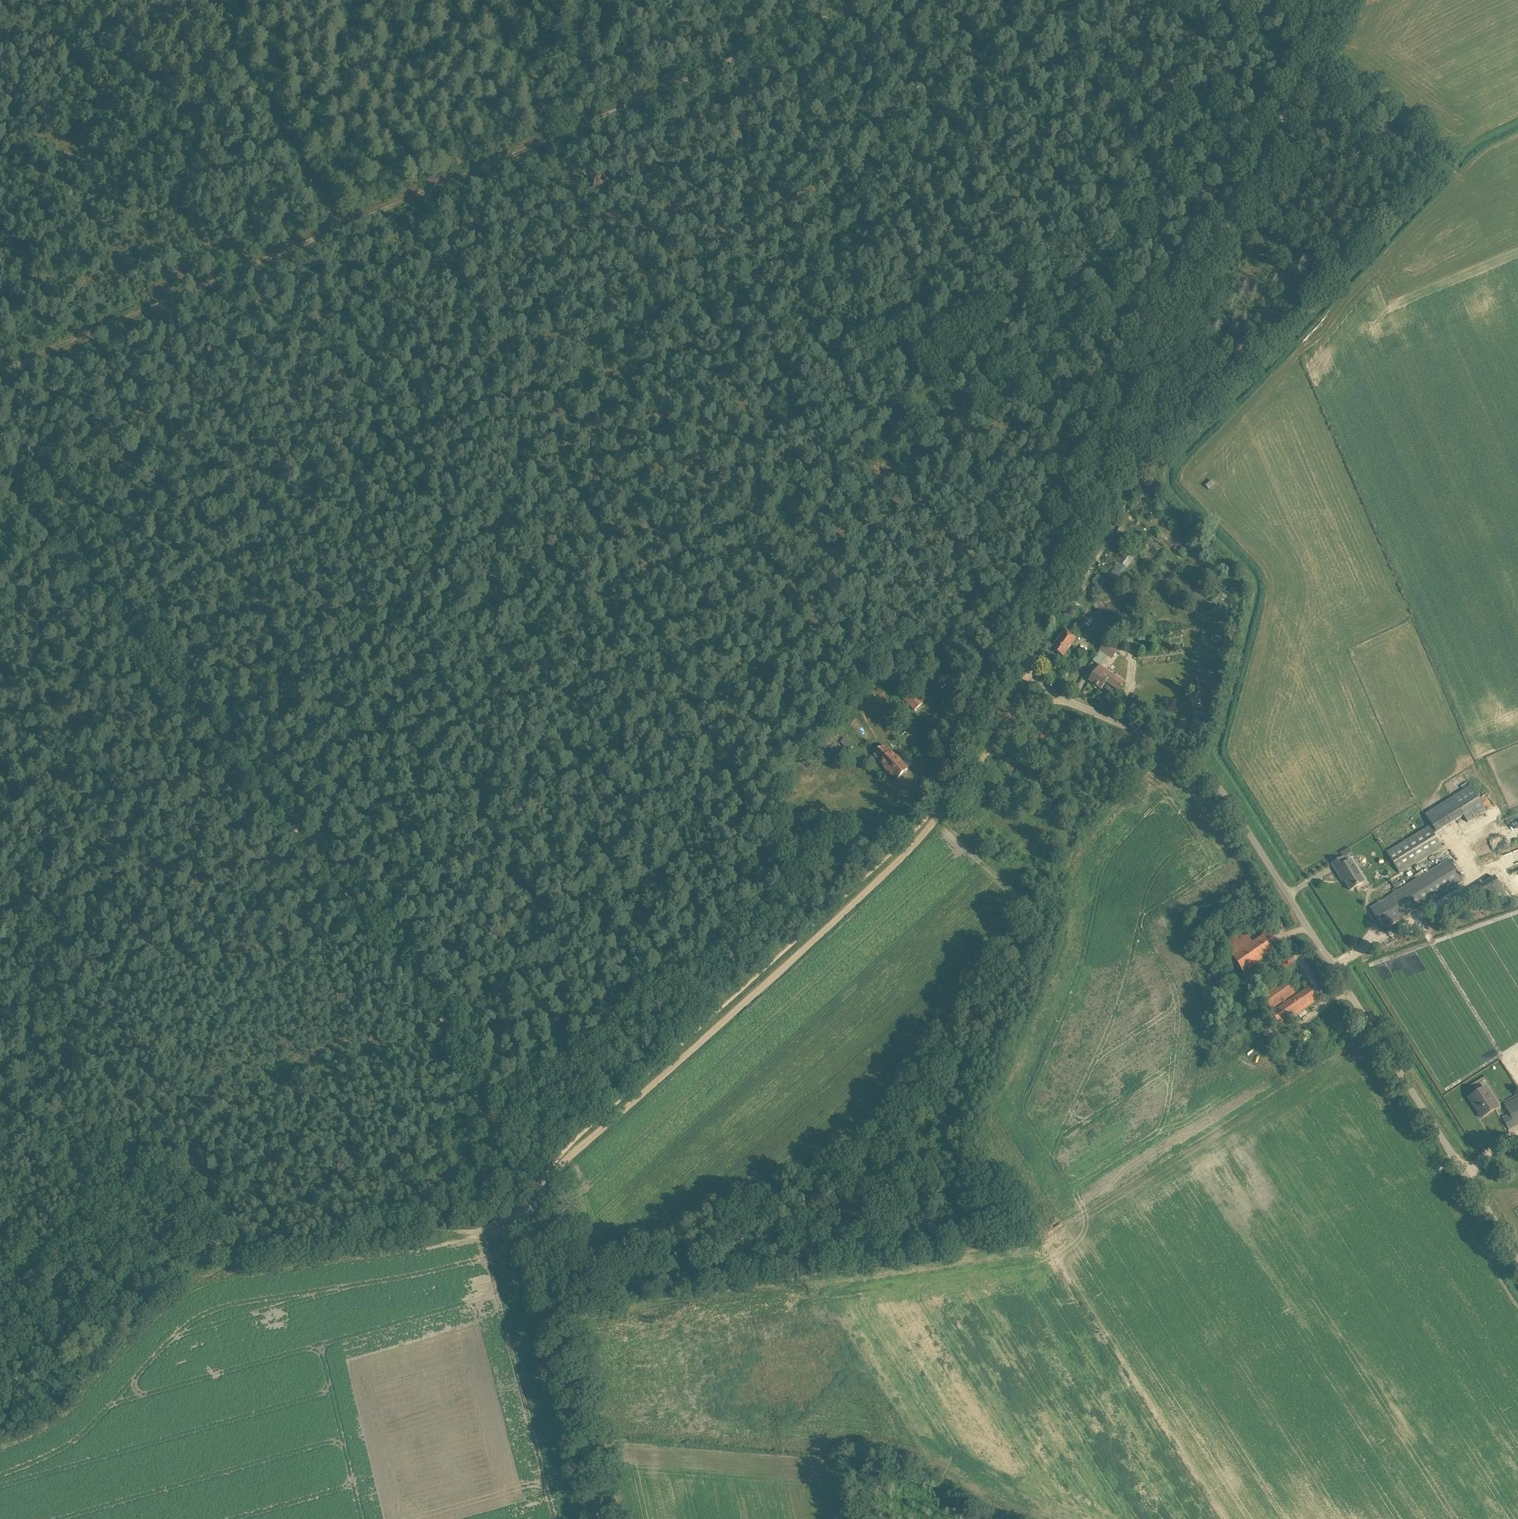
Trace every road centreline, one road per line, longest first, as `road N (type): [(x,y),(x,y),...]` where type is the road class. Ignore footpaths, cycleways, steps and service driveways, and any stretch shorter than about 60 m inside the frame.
road 1 (track): [(0,377),(858,0)]
road 2 (track): [(530,1222),(454,1033),(426,990),(0,469)]
road 3 (unclassified): [(1060,697),(1031,674),(1081,498),(1345,0)]
road 4 (track): [(1031,674),(1017,720),(980,770),(895,862),(566,1167),(530,1222)]
road 5 (unclassified): [(1517,1257),(1212,781),(1176,753),(1060,697)]
road 6 (track): [(0,778),(43,889),(59,1005),(78,1050),(243,1261)]
road 7 (track): [(186,1285),(278,1250),(530,1222)]
road 8 (track): [(530,1222),(602,1518)]
road 9 (track): [(207,0),(340,229)]
road 10 (track): [(0,1287),(89,1294),(186,1285)]
road 11 (track): [(1451,163),(1313,67)]

